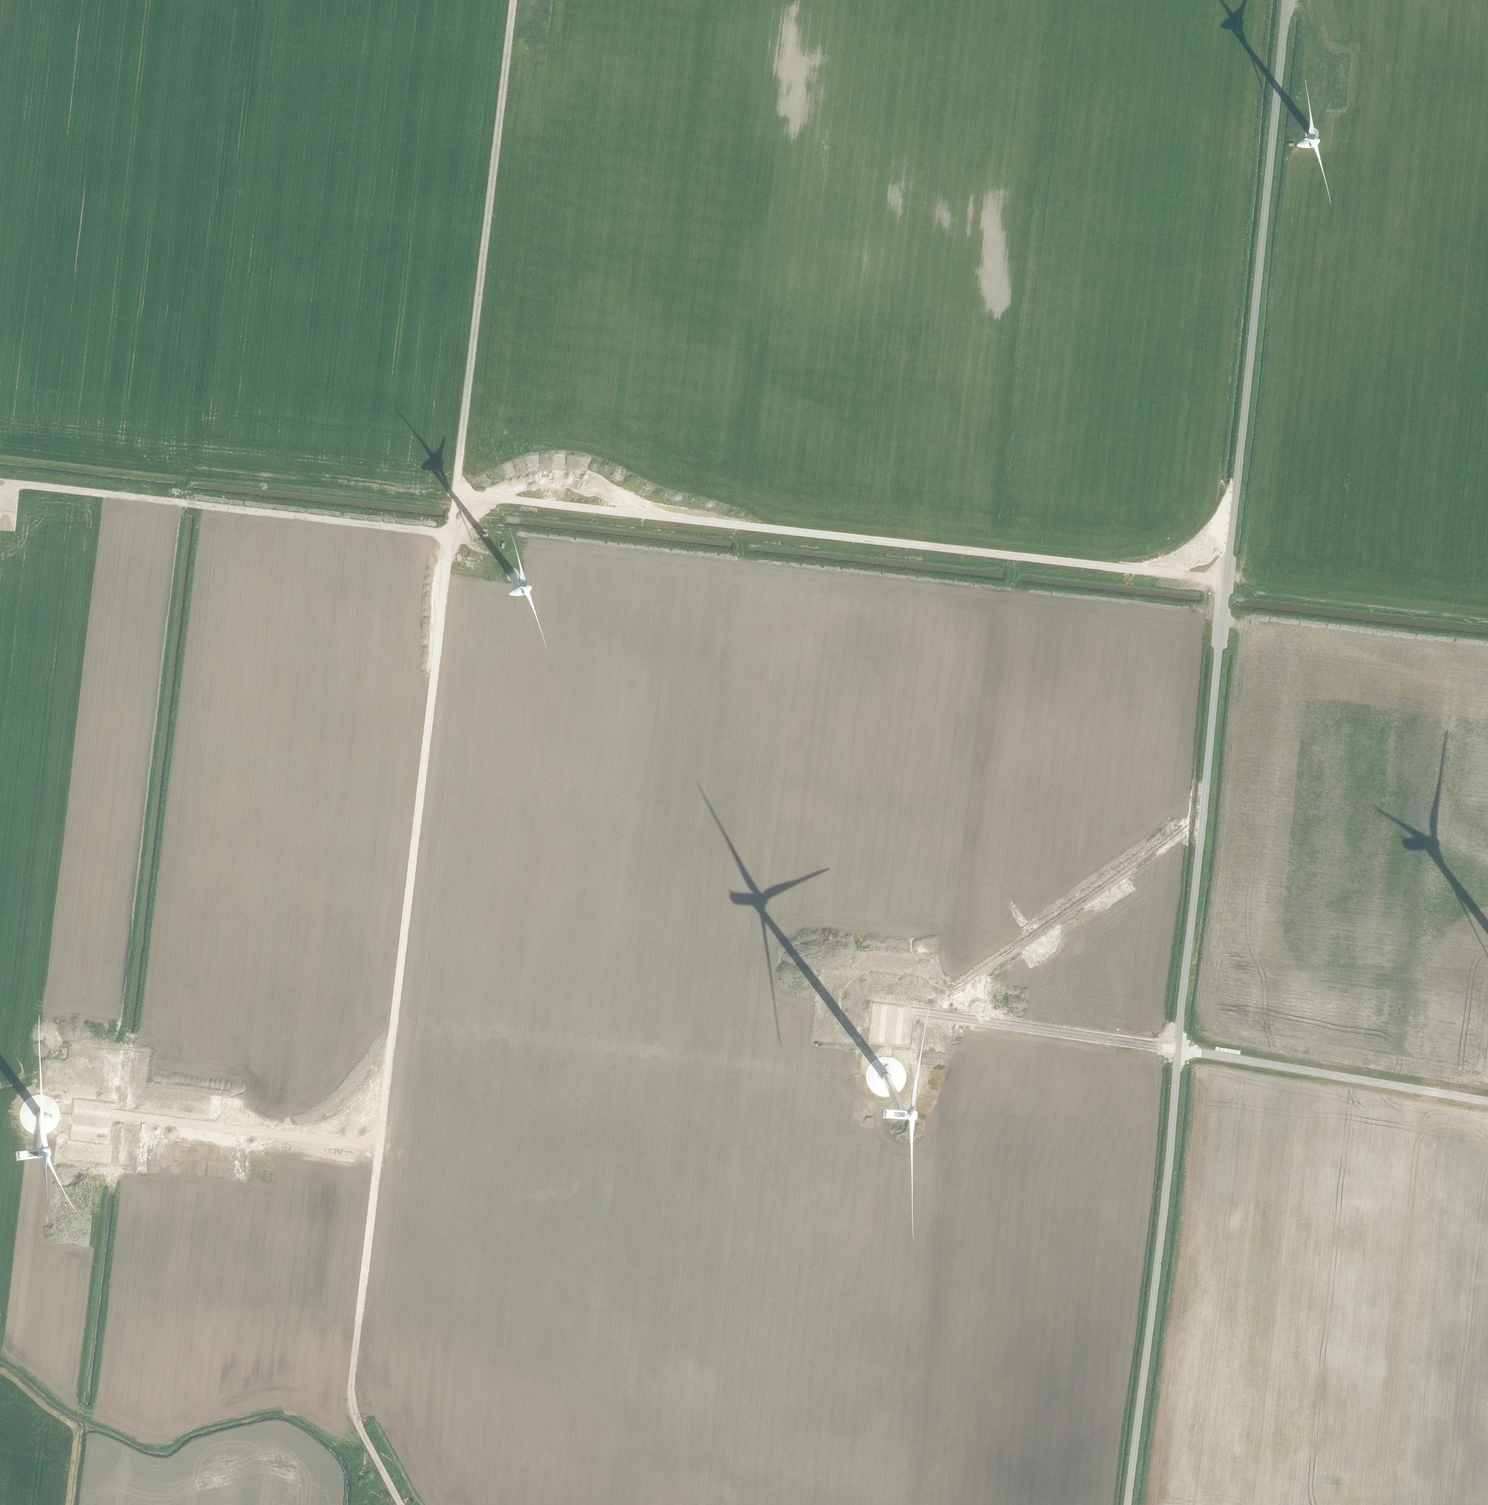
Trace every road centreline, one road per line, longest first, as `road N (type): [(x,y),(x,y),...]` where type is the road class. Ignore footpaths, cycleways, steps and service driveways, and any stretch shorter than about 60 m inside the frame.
road 1 (unclassified): [(1127,1504),(1286,0)]

